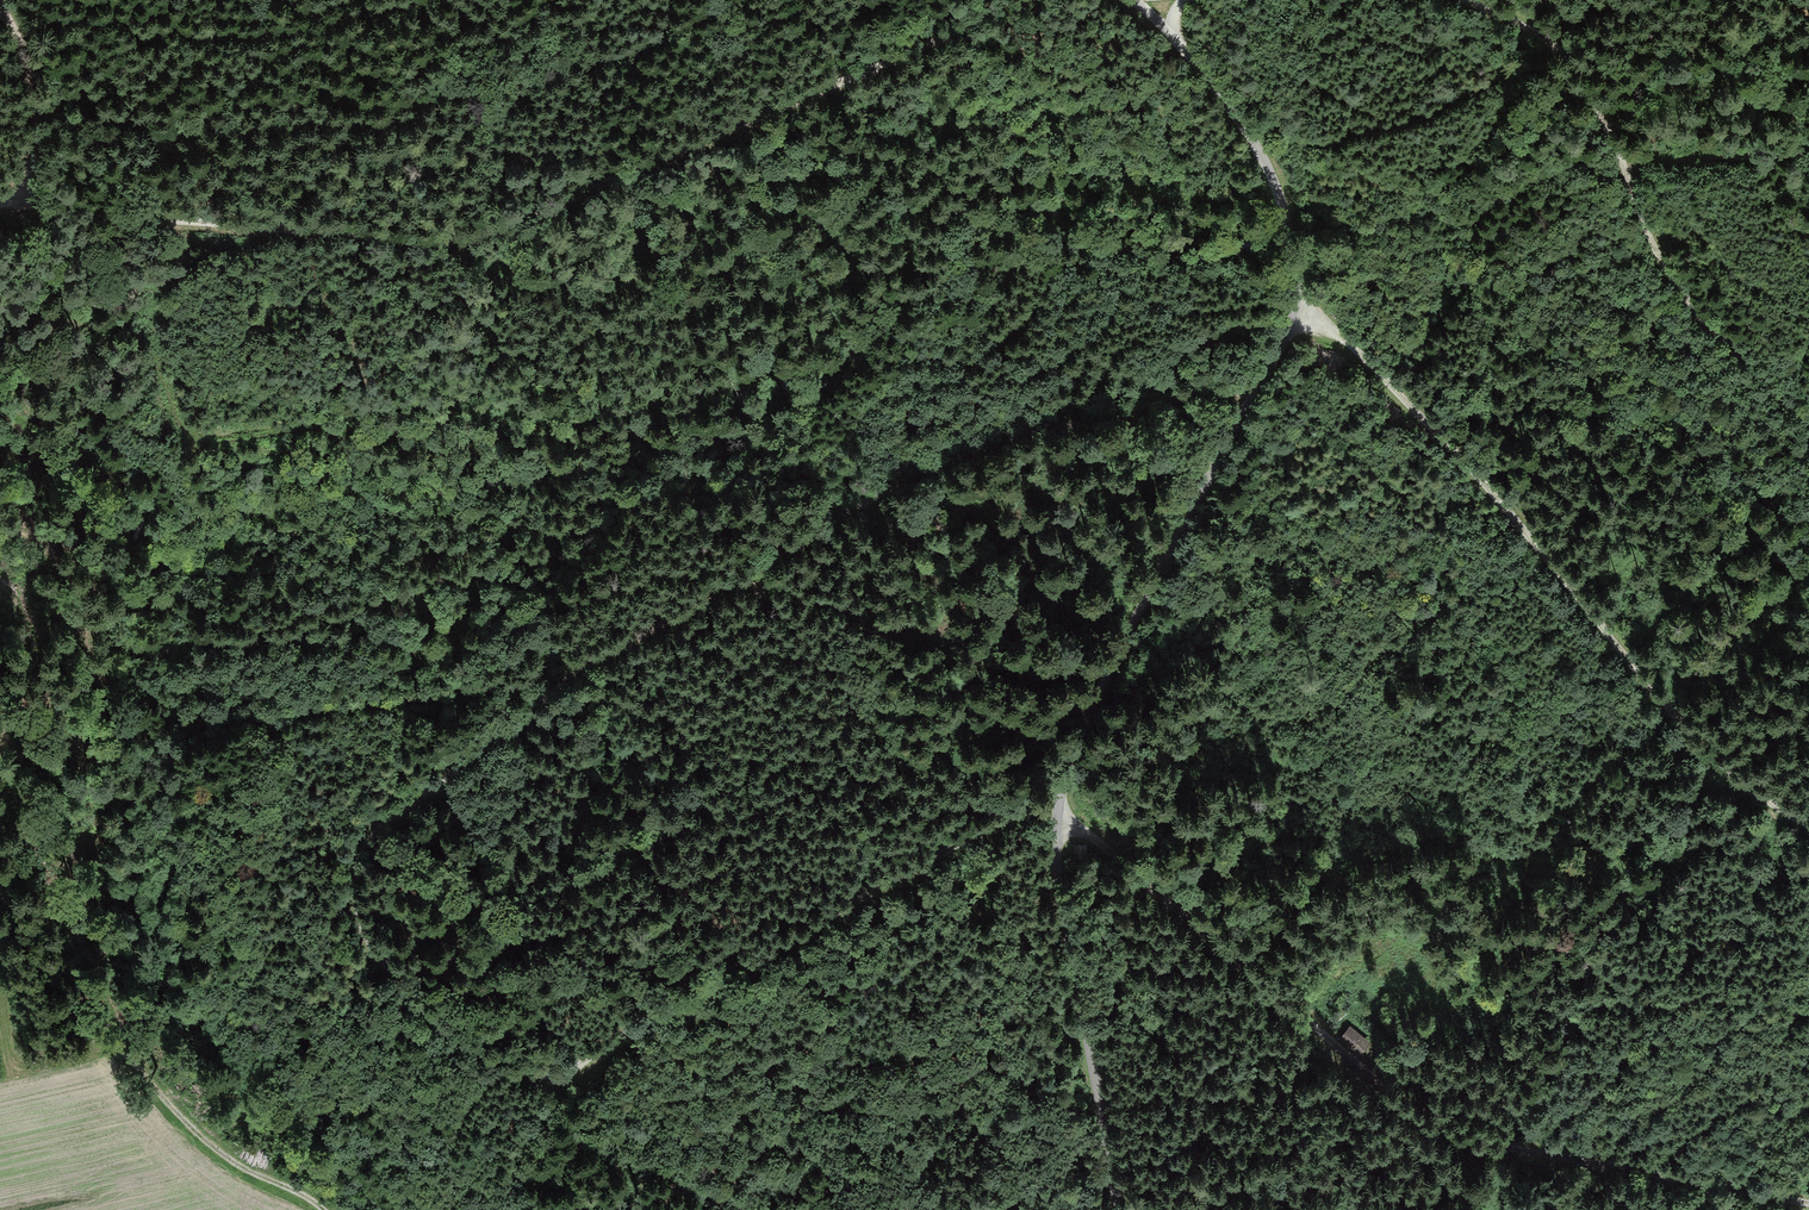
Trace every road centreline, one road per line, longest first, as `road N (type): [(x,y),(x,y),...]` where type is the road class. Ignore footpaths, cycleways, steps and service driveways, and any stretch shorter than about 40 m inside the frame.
road 1 (track): [(515,1209),(519,1163),(568,1078),(588,1060),(1044,801),(1057,804),(1428,1120),(1511,1148),(1808,1202)]
road 2 (track): [(568,1078),(511,1067),(479,1050),(379,960),(358,909),(361,857),(372,836),(599,662),(953,456),(1257,385)]
road 3 (unclassified): [(1117,1209),(1058,882),(1057,804),(1123,643),(1285,335),(1295,262),(1272,177),(1252,138),(1216,87),(1132,0)]
road 4 (track): [(0,203),(461,238),(964,30),(1004,0)]
road 5 (track): [(1808,825),(1706,750),(1509,512),(1342,336),(1295,307)]
road 6 (track): [(1808,424),(1670,277),(1582,74),(1556,44),(1463,0)]
road 7 (track): [(325,1209),(218,1150),(112,1036)]
road 8 (track): [(0,4),(29,85),(30,206)]
road 9 (track): [(1621,163),(1808,156)]

